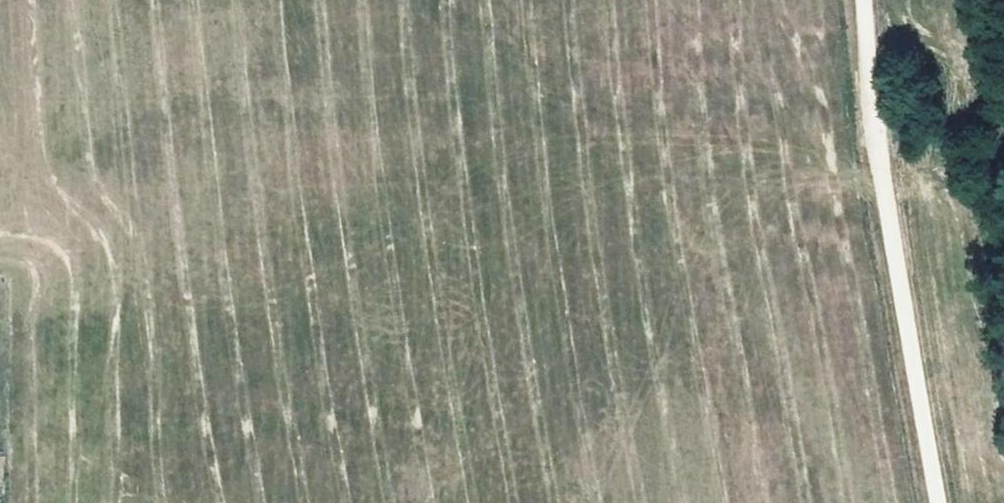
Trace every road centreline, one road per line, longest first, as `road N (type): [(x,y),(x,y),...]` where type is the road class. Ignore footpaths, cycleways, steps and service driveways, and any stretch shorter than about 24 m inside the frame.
road 1 (track): [(938,502),(887,201),(864,0)]

